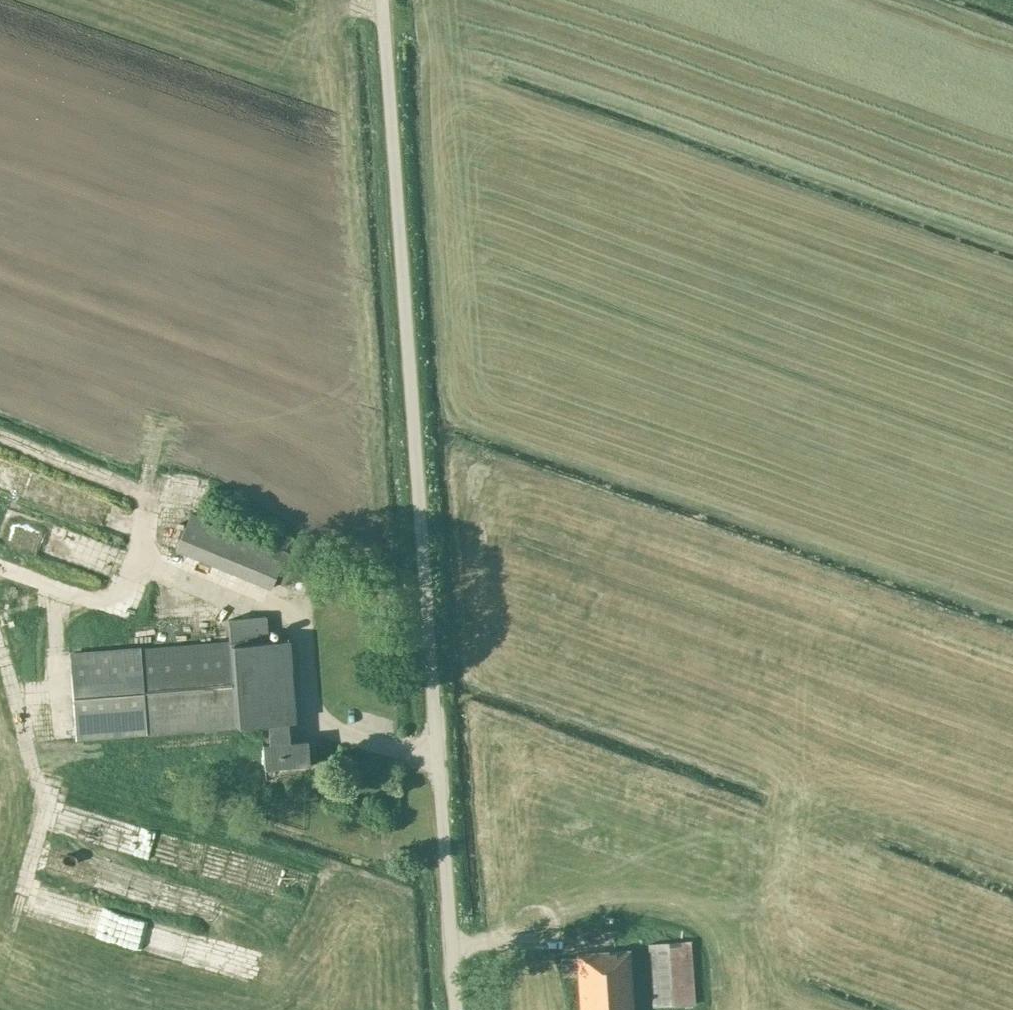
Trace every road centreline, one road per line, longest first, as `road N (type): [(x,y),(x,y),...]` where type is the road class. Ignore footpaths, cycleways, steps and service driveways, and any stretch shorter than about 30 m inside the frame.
road 1 (unclassified): [(457,1009),(383,0)]

